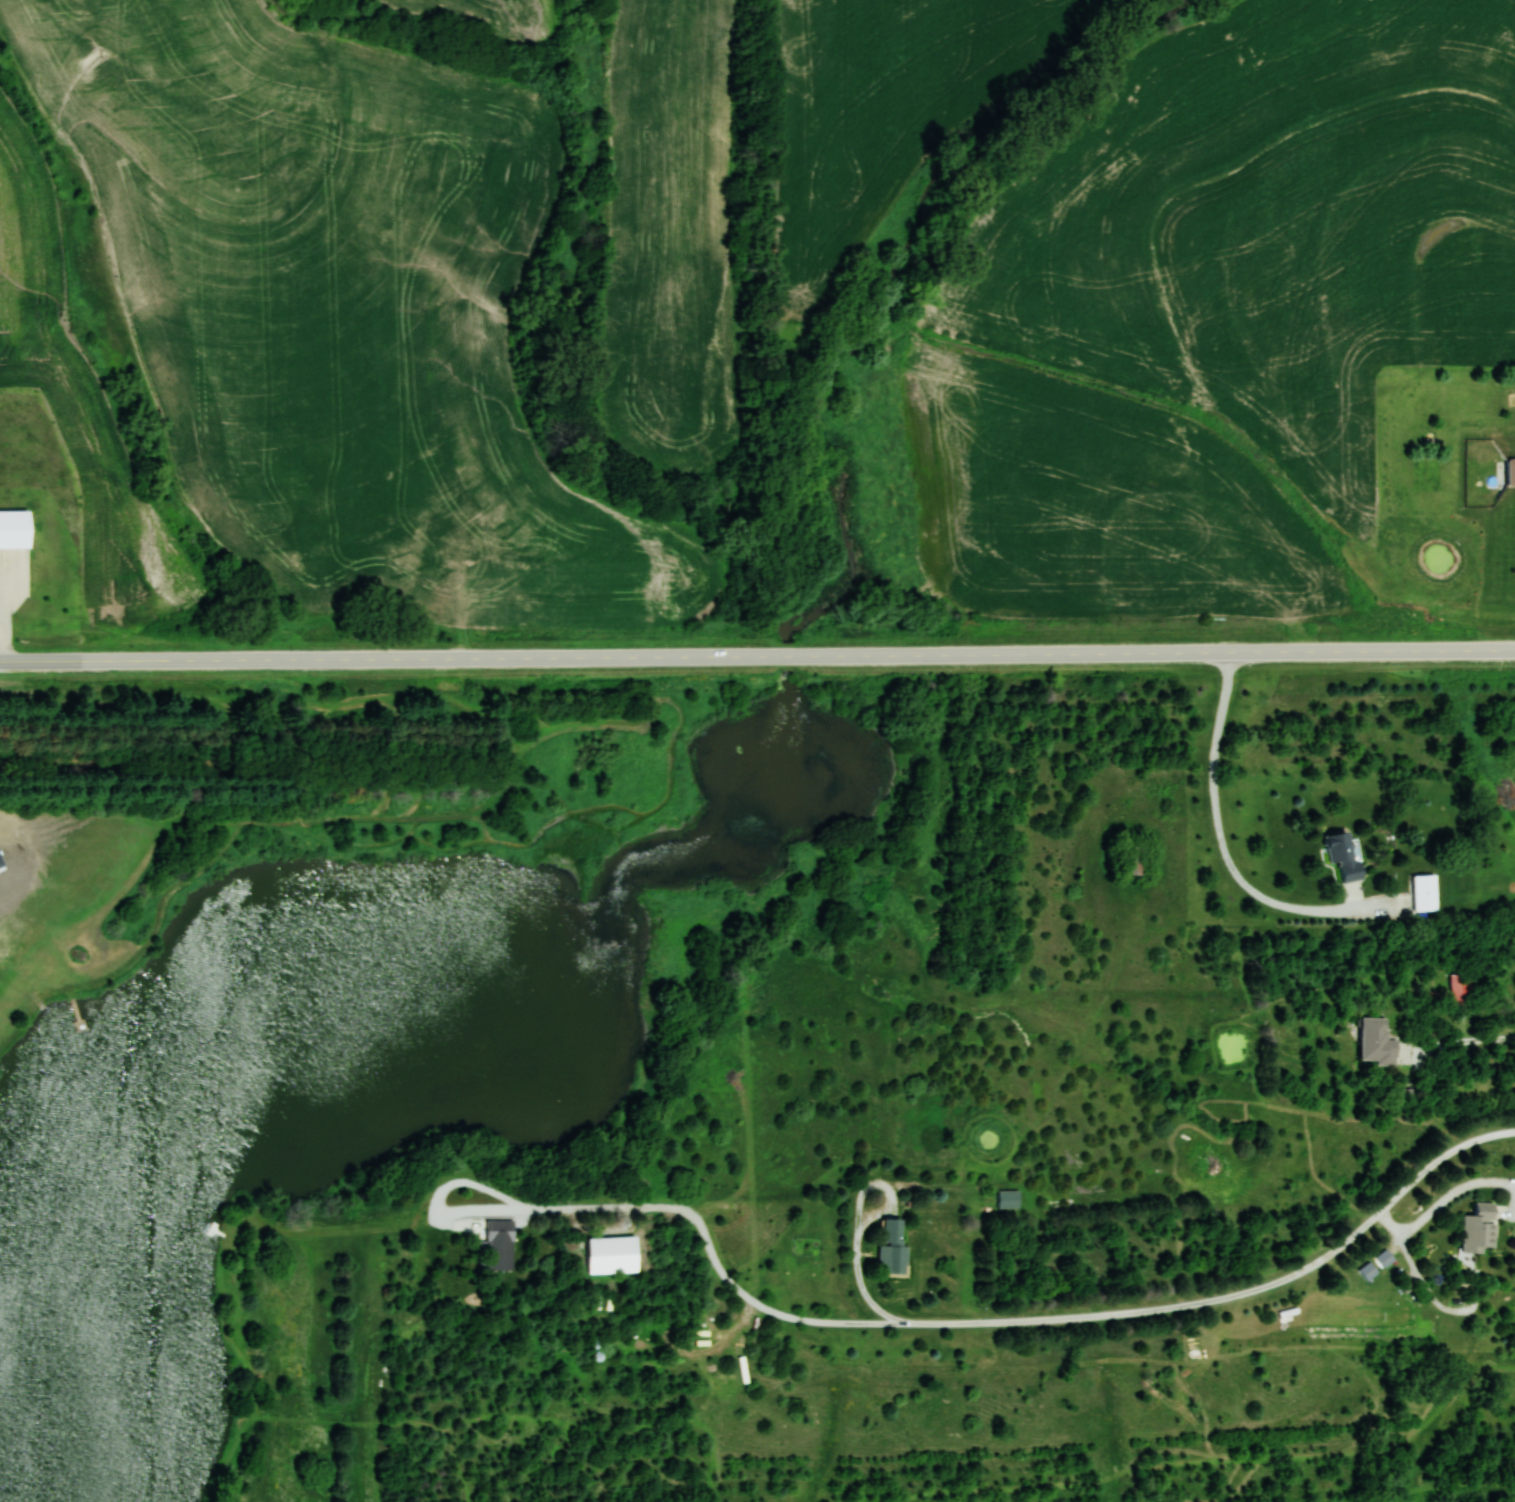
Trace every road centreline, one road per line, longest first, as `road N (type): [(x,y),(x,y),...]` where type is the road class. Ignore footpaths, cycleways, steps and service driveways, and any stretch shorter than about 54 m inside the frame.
road 1 (tertiary): [(1514,651),(0,662)]

